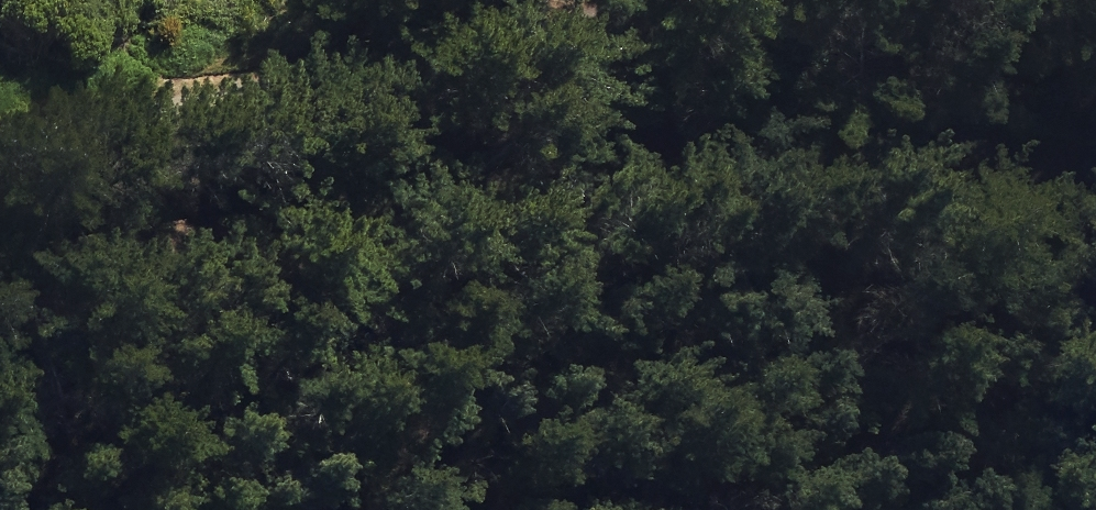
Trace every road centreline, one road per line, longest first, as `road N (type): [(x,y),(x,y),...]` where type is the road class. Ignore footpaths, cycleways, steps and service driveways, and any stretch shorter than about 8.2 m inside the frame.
road 1 (track): [(0,288),(317,240),(745,201),(1095,266)]
road 2 (track): [(807,0),(265,95),(0,104)]

